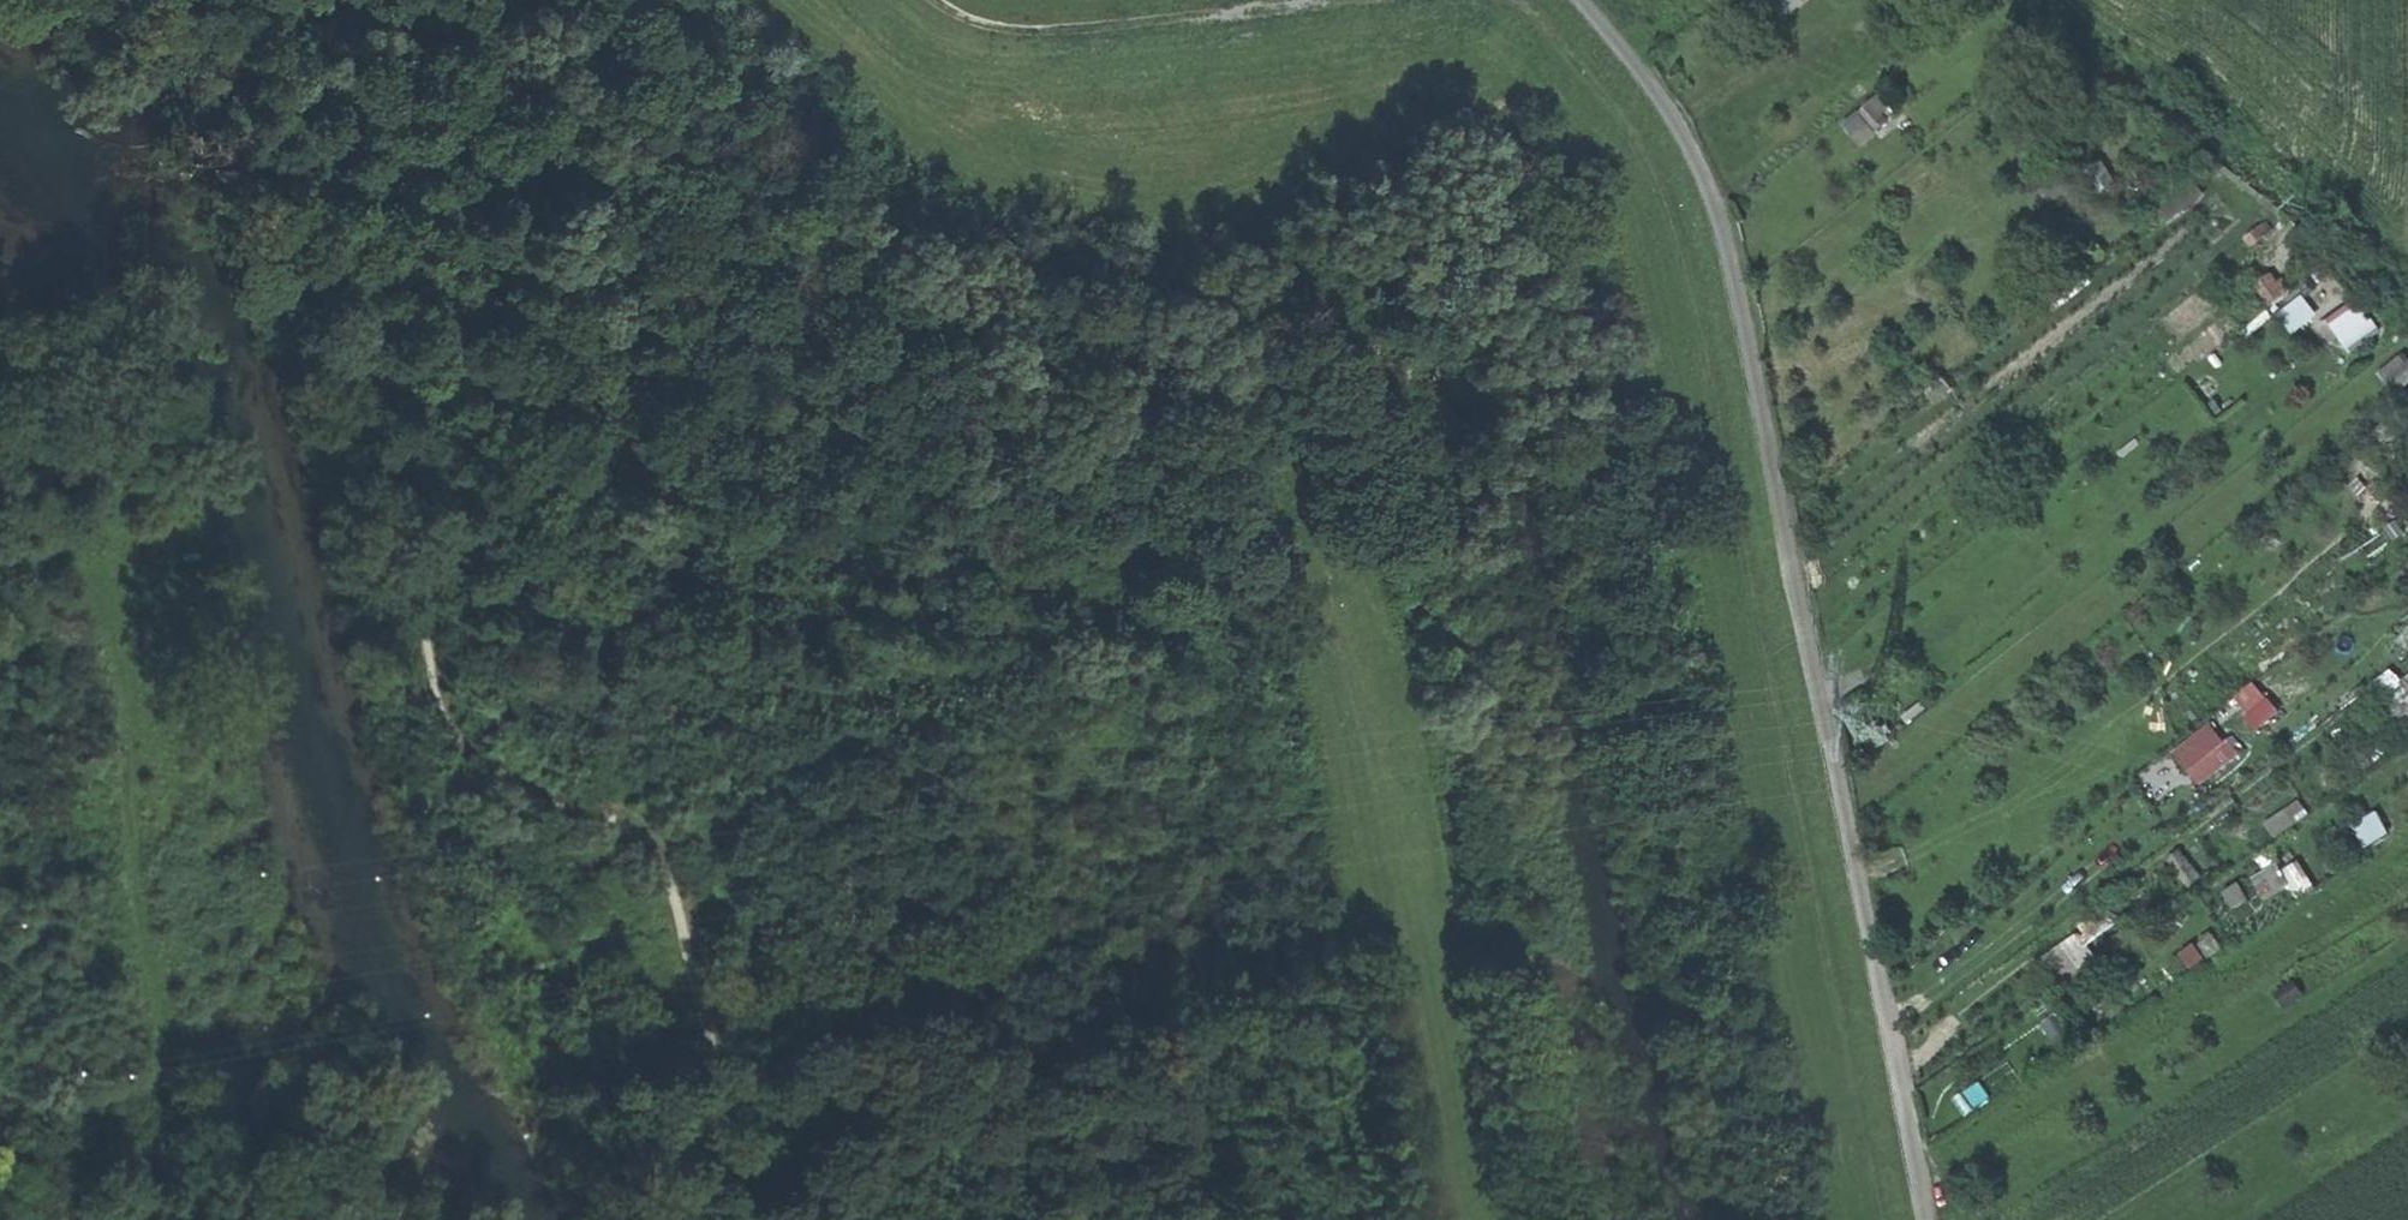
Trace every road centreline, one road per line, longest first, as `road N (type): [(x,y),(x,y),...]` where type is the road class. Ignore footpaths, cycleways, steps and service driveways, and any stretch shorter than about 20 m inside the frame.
road 1 (track): [(751,1219),(668,870),(643,834),(605,805),(495,755),(449,675),(374,330),(304,156),(281,0)]
road 2 (track): [(1932,1219),(1733,255),(1705,170),(1662,99),(1582,0)]

